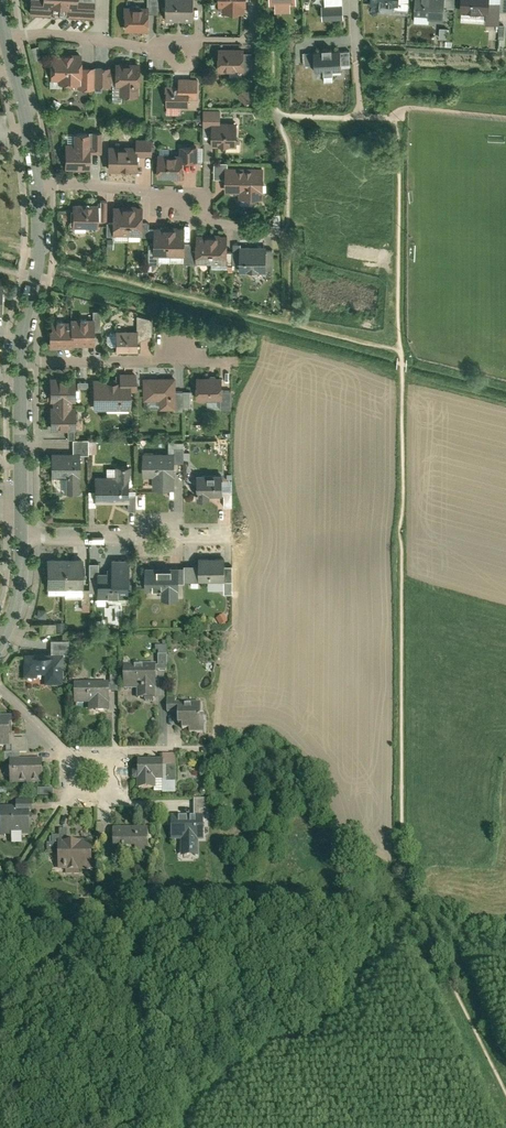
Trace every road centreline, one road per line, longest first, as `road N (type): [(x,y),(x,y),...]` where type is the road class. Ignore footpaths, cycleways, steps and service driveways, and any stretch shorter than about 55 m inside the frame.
road 1 (residential): [(6,40),(49,33),(169,49),(250,41)]
road 2 (residential): [(40,190),(138,191),(273,235)]
road 3 (residential): [(22,363),(225,362)]
road 4 (residential): [(23,538),(207,536)]
road 5 (residential): [(22,363),(23,538)]
road 6 (residential): [(40,190),(37,280),(22,363)]
road 7 (residential): [(6,40),(40,190)]
road 8 (residential): [(0,689),(91,784)]

